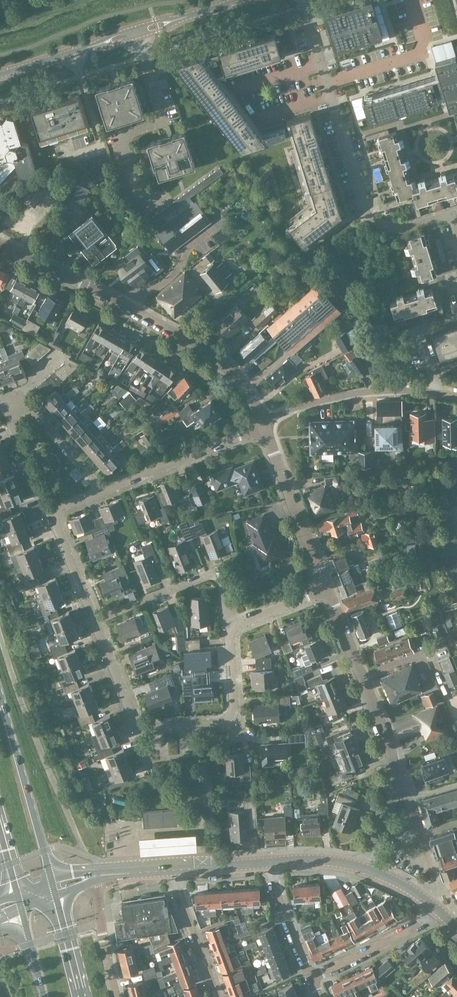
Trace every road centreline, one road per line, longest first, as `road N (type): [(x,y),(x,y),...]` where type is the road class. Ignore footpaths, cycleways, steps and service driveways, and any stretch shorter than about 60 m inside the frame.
road 1 (residential): [(456,239),(449,213),(371,236),(303,0)]
road 2 (residential): [(263,424),(248,395),(211,357),(0,247)]
road 3 (residential): [(232,627),(229,717),(146,727),(97,619)]
road 4 (residential): [(393,791),(387,746),(323,590)]
road 5 (residential): [(263,424),(349,394),(456,395)]
road 6 (residential): [(136,33),(162,122),(121,135),(138,193)]
road 7 (primary): [(50,877),(0,695)]
road 8 (residential): [(97,619),(213,574),(232,627)]
road 9 (residential): [(323,590),(263,424)]
road 10 (residential): [(106,491),(263,424)]
road 11 (residential): [(312,978),(441,911)]
road 12 (residential): [(73,51),(101,145),(69,155),(66,144)]
road 13 (residential): [(217,996),(176,867)]
road 14 (residential): [(58,516),(46,514),(5,405)]
road 15 (residential): [(312,978),(274,890),(271,861)]
road 16 (residential): [(106,491),(23,399)]
road 17 (residential): [(98,874),(117,996)]

